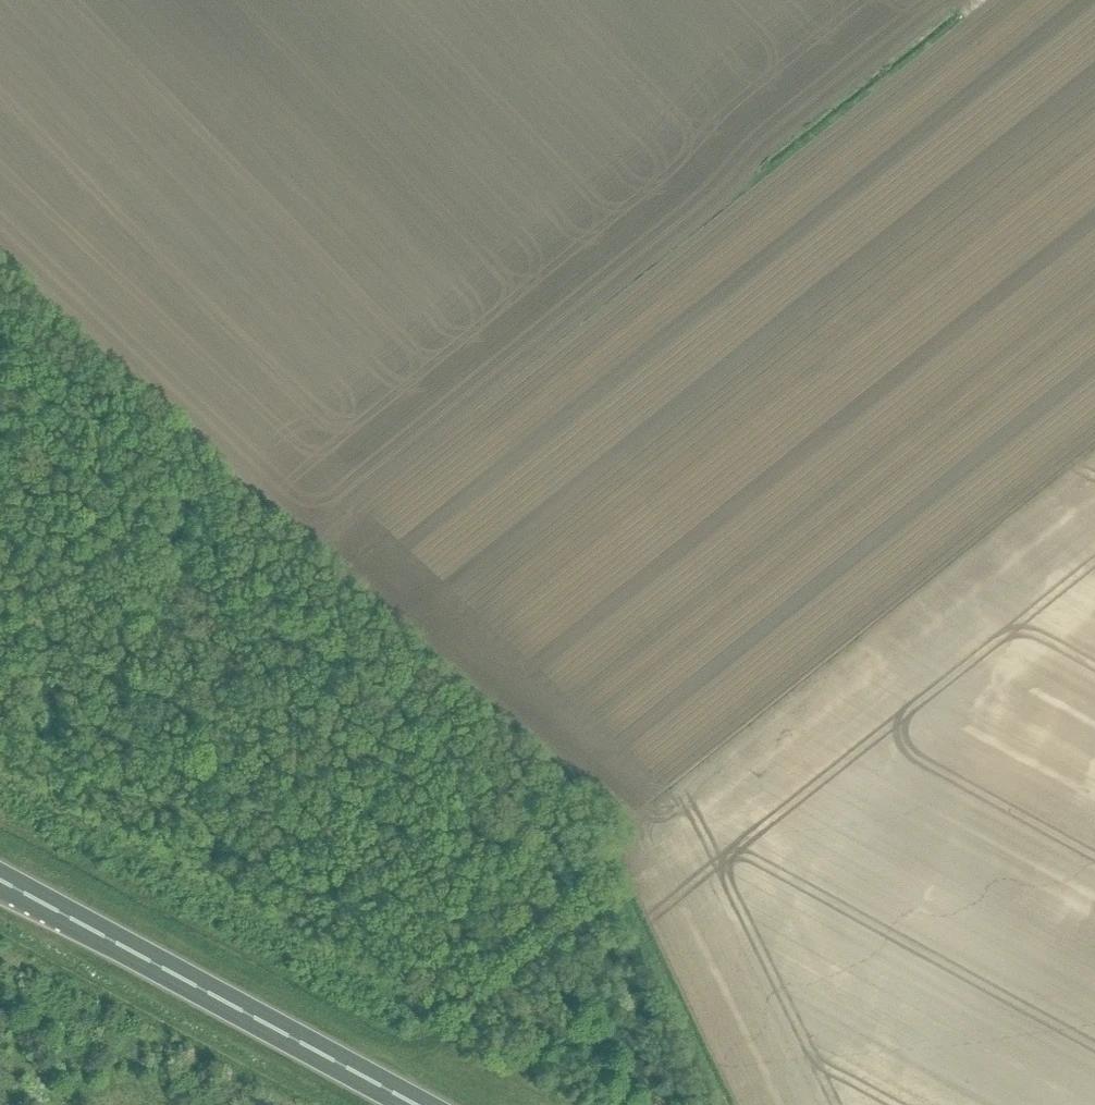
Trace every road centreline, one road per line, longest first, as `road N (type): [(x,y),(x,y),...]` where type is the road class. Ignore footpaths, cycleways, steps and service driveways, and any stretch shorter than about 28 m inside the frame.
road 1 (trunk): [(413,1104),(0,878)]

